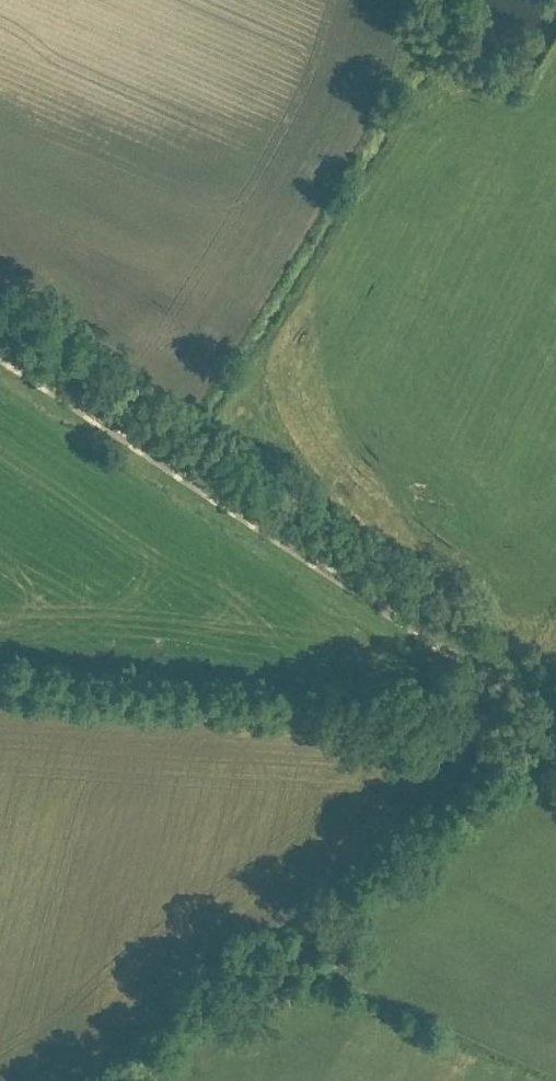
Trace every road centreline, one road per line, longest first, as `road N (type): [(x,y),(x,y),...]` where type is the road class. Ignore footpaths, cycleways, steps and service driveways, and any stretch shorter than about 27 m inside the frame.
road 1 (track): [(0,347),(555,700)]

